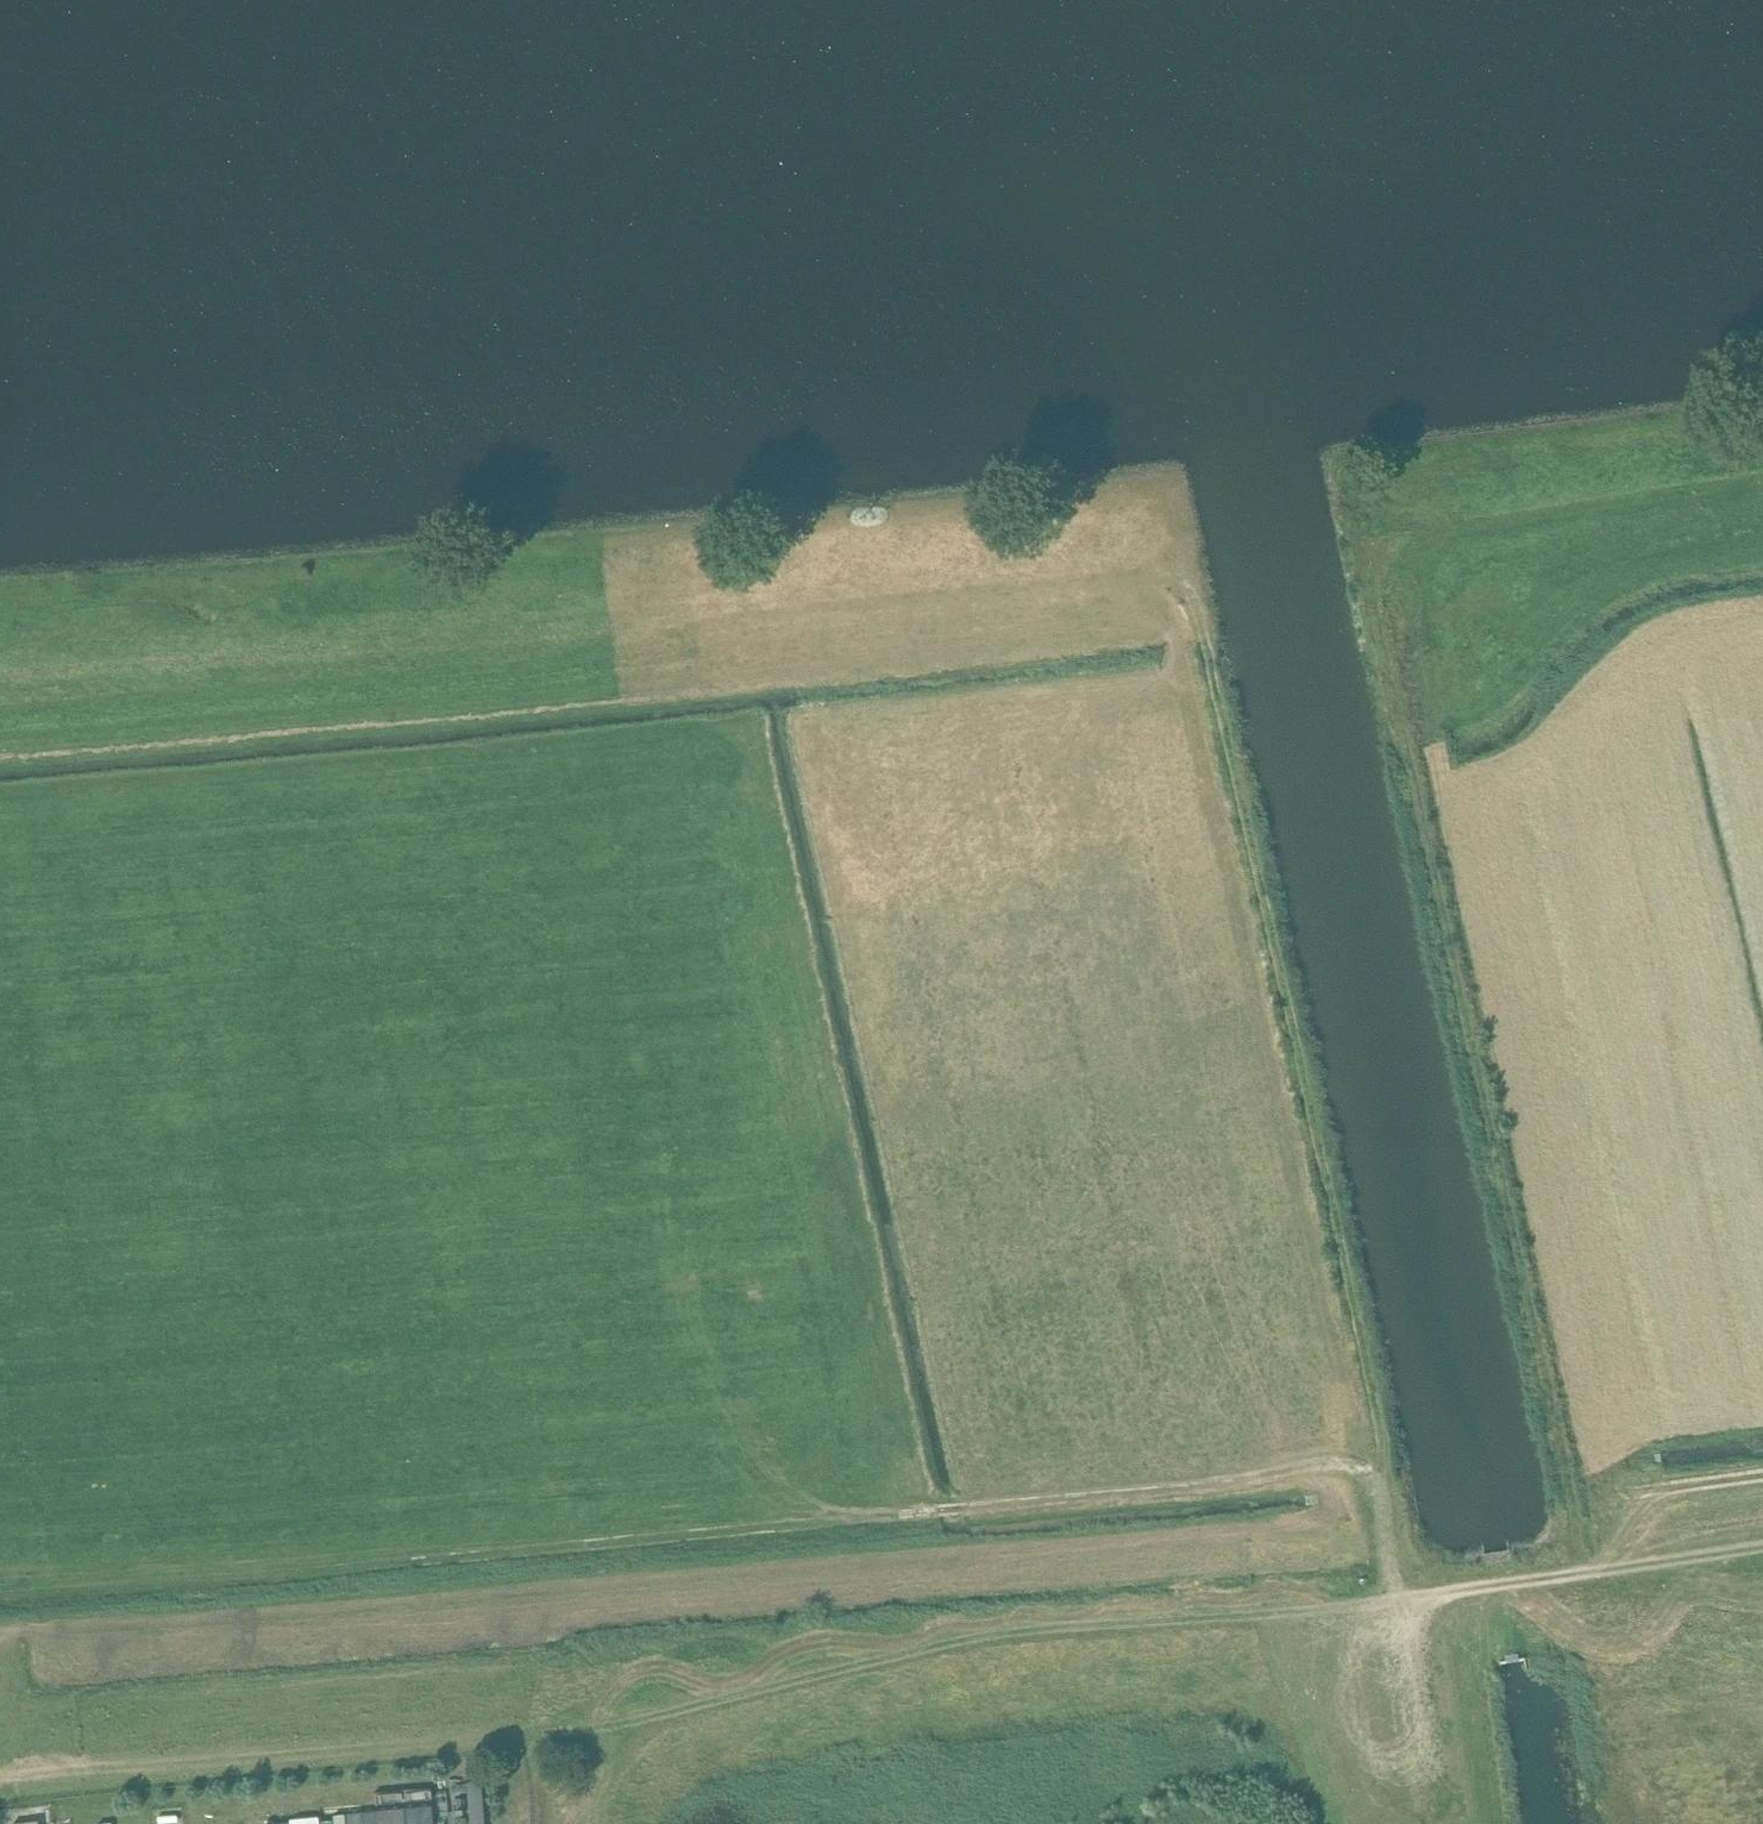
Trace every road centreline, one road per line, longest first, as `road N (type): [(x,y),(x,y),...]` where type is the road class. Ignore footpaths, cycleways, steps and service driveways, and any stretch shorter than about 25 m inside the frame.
road 1 (track): [(594,1823),(613,1767),(641,1730),(686,1709),(970,1640),(1573,1581),(1762,1551)]

